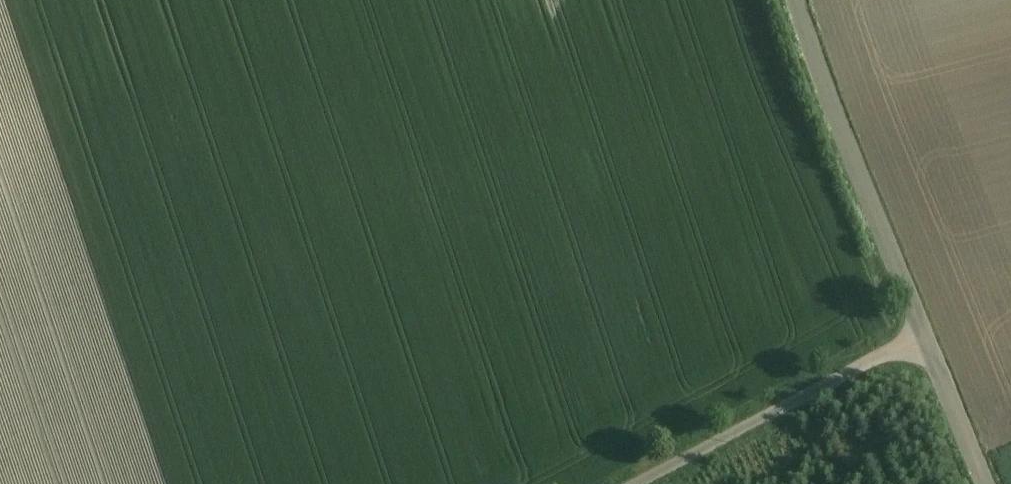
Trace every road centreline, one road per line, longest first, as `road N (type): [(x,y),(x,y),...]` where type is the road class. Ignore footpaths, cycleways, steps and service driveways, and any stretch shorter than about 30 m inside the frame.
road 1 (unclassified): [(987,483),(801,0)]

